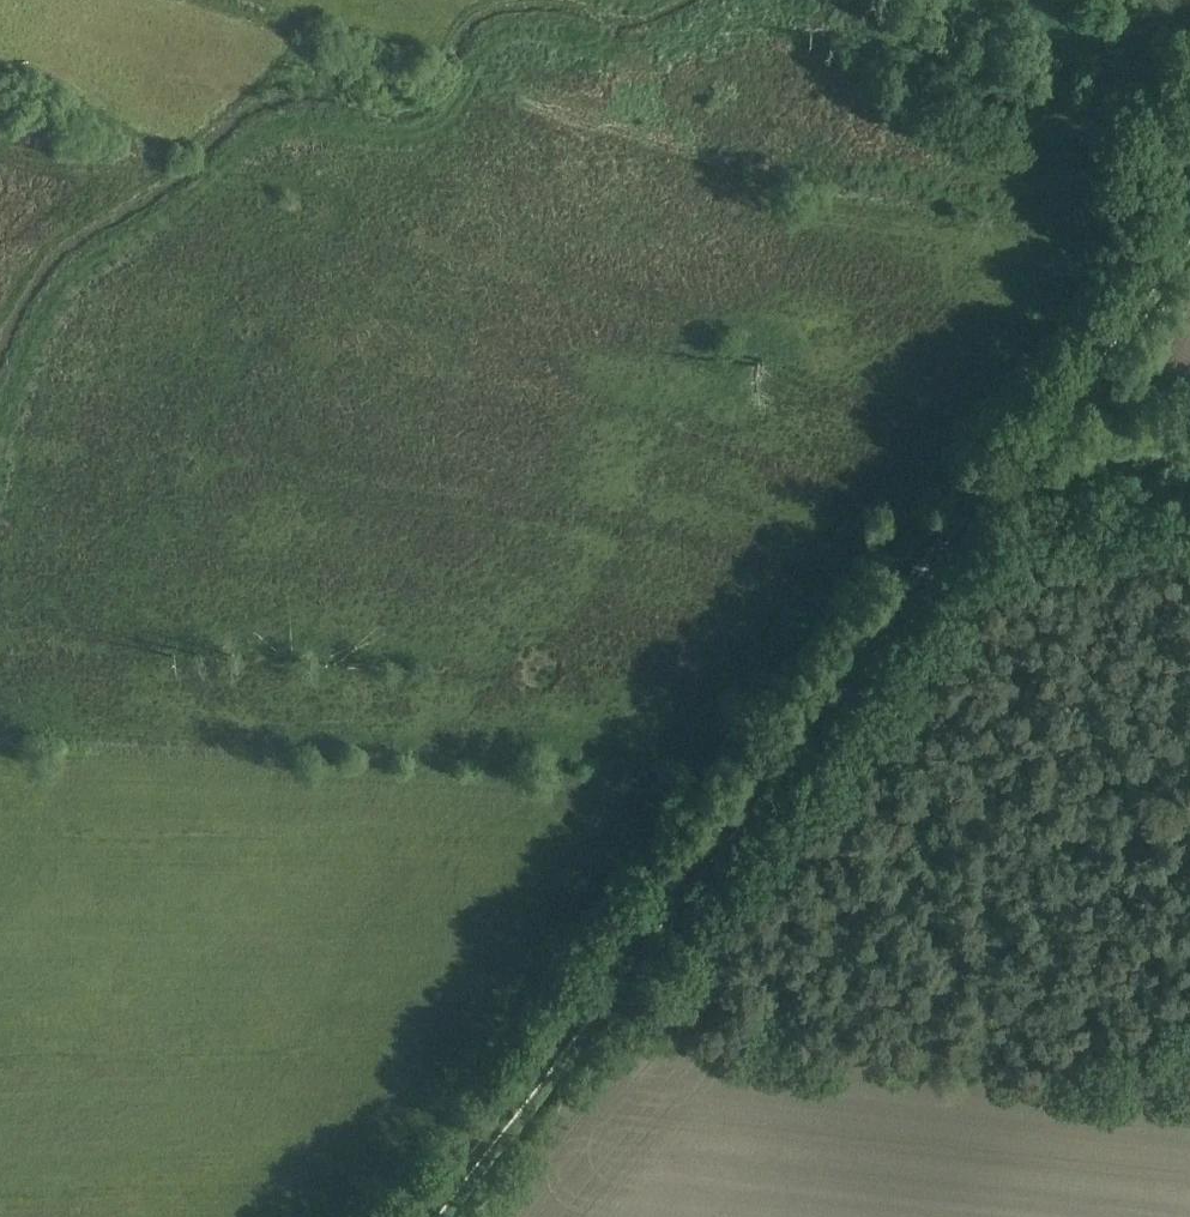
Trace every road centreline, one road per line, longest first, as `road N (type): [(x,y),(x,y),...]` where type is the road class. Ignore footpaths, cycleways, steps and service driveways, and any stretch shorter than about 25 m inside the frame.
road 1 (track): [(417,1216),(1189,219)]

